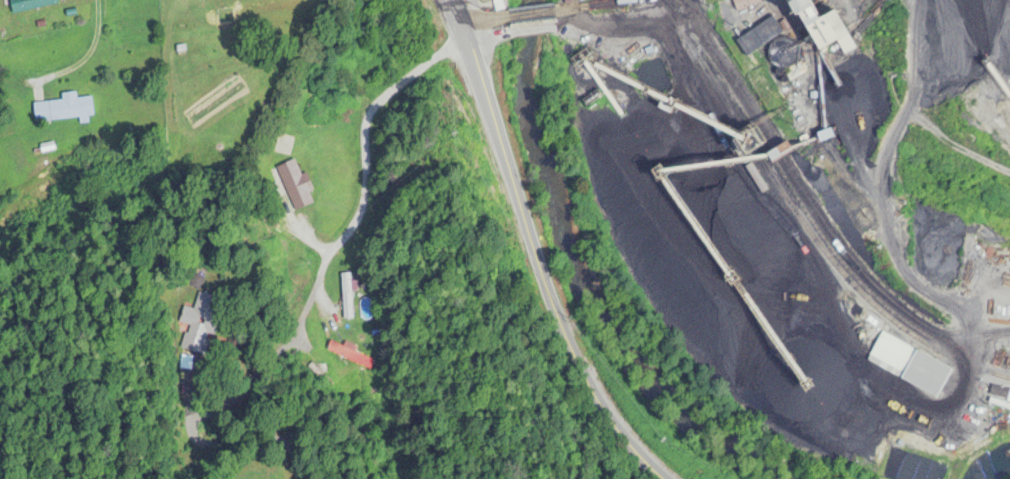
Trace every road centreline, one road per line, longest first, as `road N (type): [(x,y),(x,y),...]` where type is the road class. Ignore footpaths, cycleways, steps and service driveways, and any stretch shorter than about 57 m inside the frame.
road 1 (secondary): [(660,478),(596,404),(567,345),(449,0)]
road 2 (residential): [(465,39),(369,109),(361,214),(327,263),(286,350),(280,386),(298,478)]

